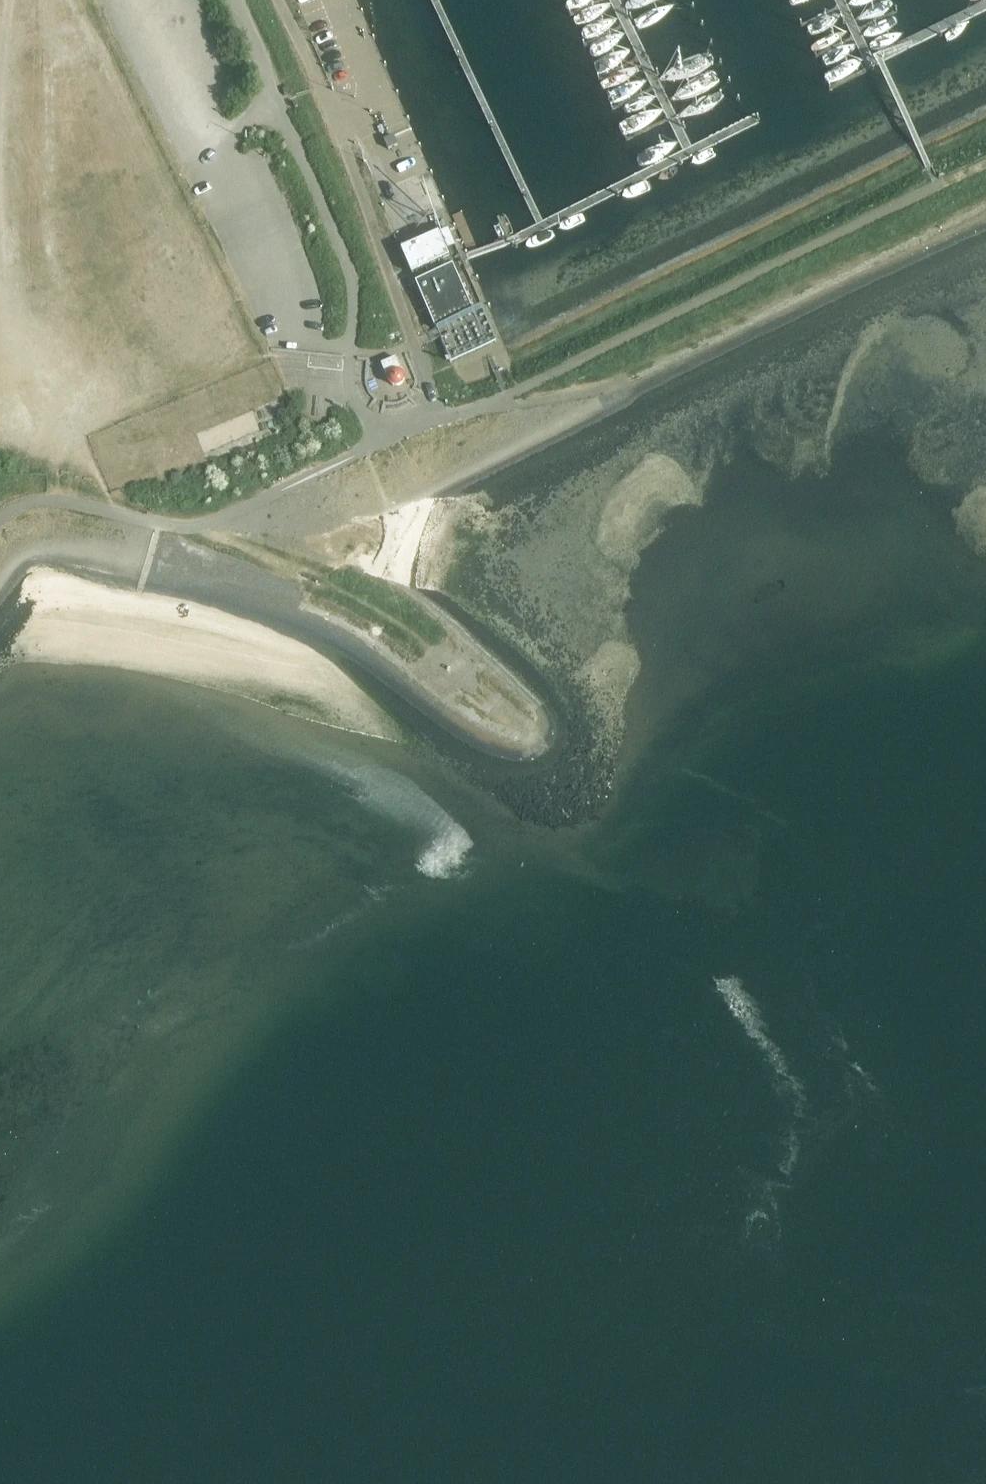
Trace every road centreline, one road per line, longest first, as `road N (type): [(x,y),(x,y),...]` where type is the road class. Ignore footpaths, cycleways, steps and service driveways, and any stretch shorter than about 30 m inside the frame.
road 1 (unclassified): [(377,434),(352,389),(355,283),(232,0)]

